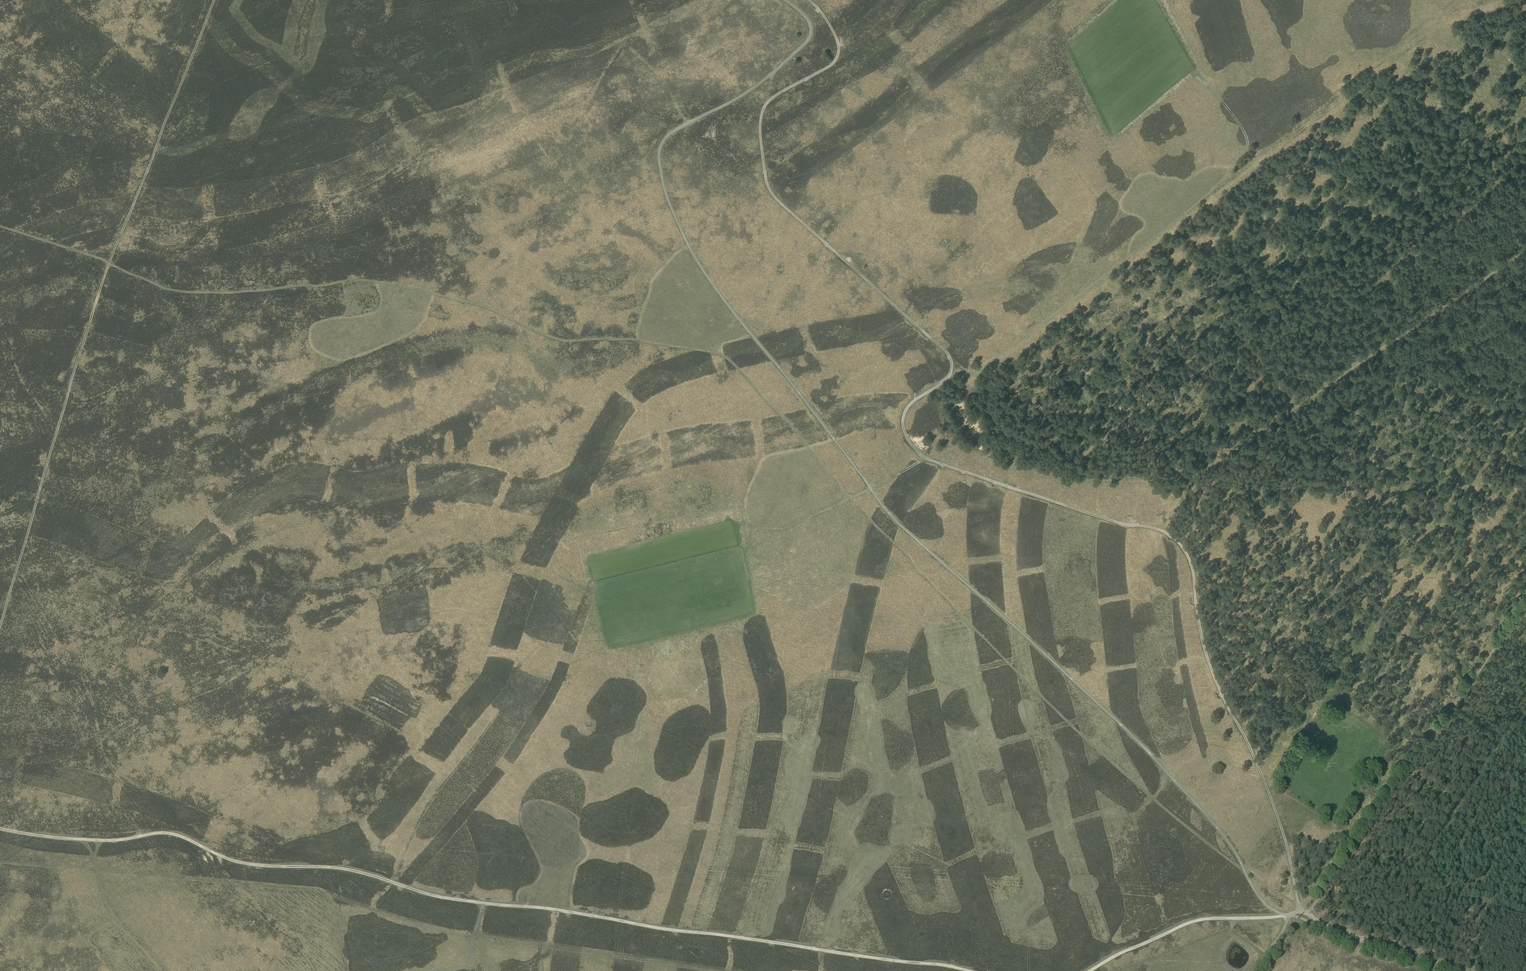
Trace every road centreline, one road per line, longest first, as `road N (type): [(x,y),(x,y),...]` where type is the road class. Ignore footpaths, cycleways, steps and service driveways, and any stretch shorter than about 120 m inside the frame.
road 1 (track): [(1477,970),(1309,912),(1184,825),(959,615),(723,356),(632,339),(563,341),(487,308),(364,280),(178,291),(0,226)]
road 2 (track): [(1292,916),(1297,905),(1281,829),(1215,676),(1190,556),(1166,531),(1123,524),(916,453),(902,417),(914,400),(946,384),(950,357),(769,190),(759,134),(767,102),(839,55),(809,0)]
road 3 (track): [(970,970),(473,903),(336,869),(255,866),(166,831),(102,841),(0,828)]
road 4 (track): [(0,622),(96,300),(214,0)]
road 5 (track): [(953,367),(979,371),(1223,179),(1247,138),(1197,74)]
road 6 (track): [(1166,531),(1191,479),(1525,252)]
road 7 (track): [(1305,918),(1525,616)]
road 8 (track): [(1292,916),(1182,925),(1089,970)]
road 9 (track): [(728,523),(791,526),(925,458)]

